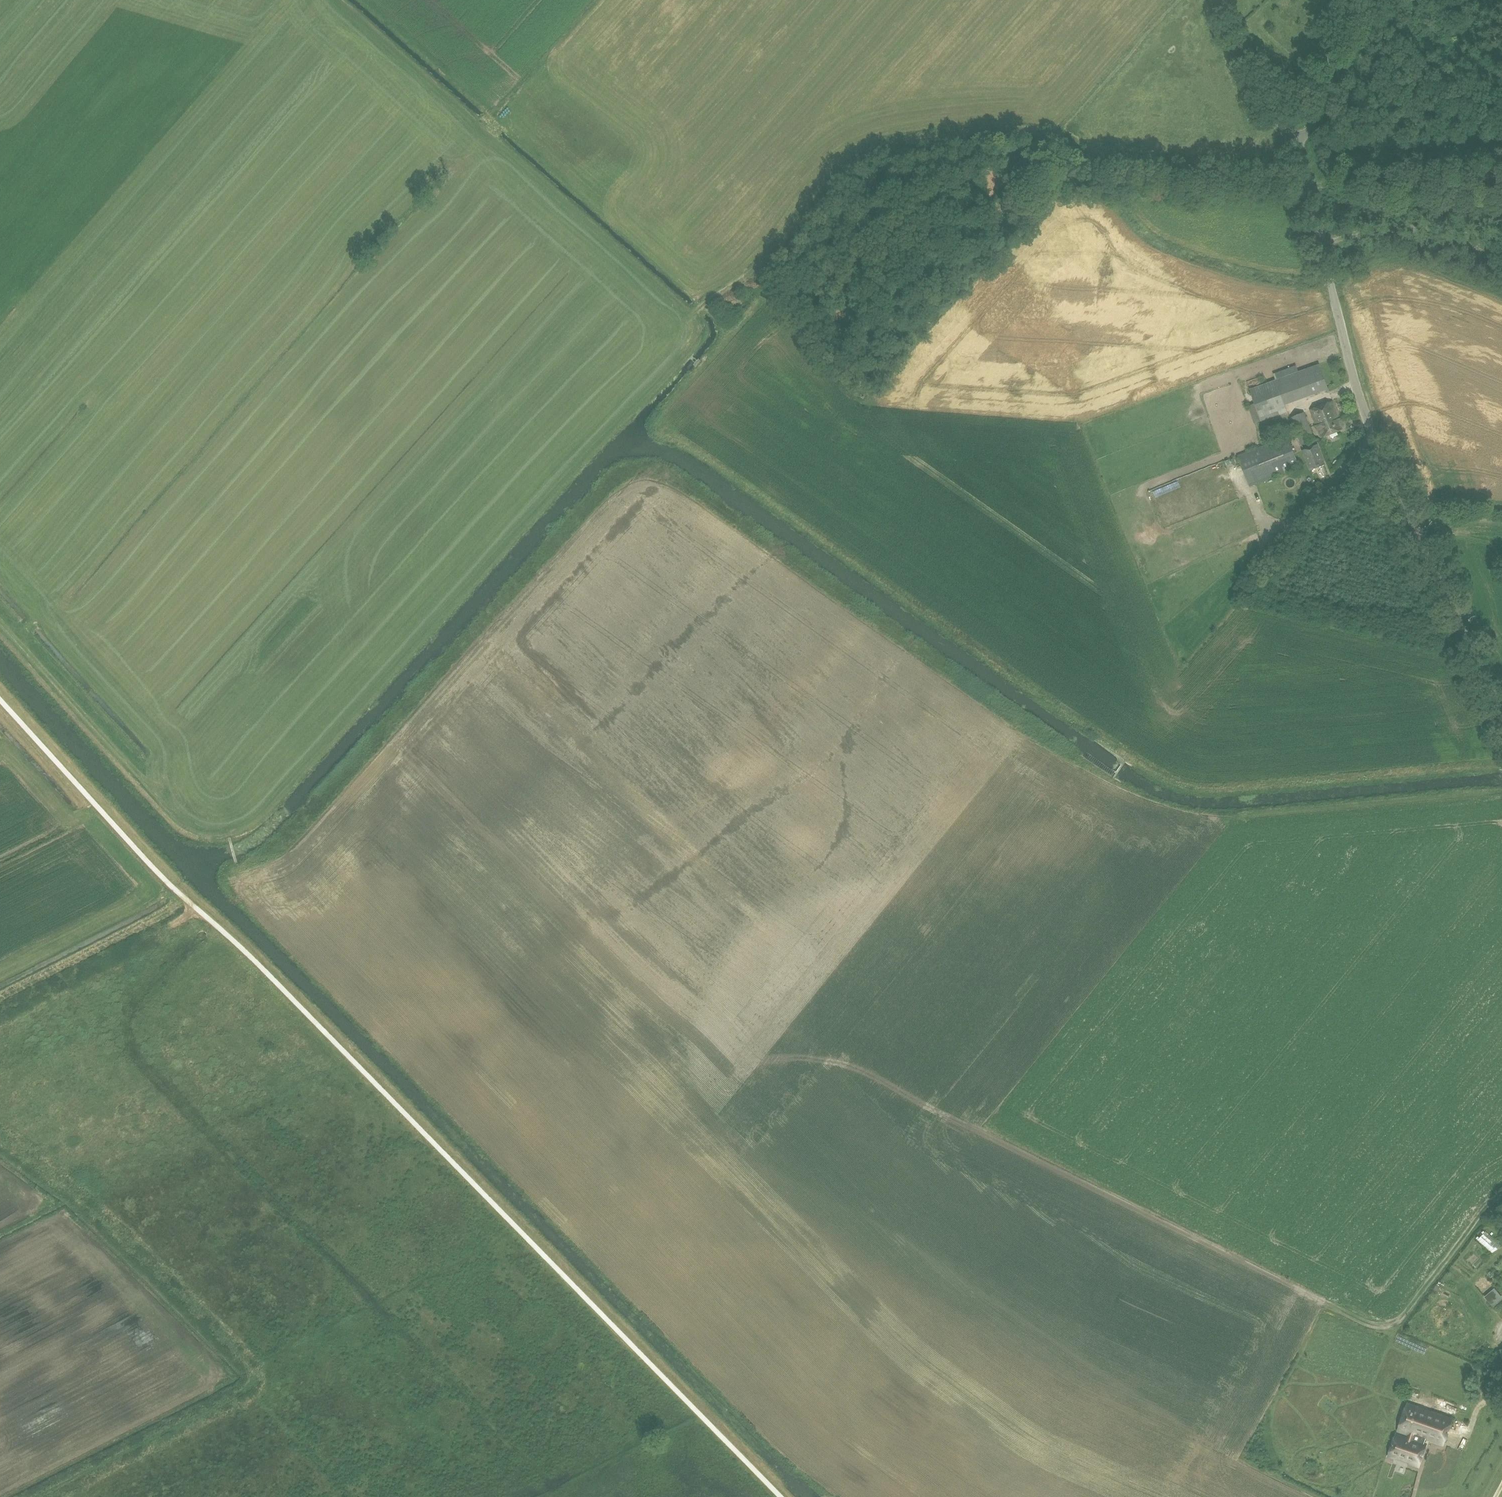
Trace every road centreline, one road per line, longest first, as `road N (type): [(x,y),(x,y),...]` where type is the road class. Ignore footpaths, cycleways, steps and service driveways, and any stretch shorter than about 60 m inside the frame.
road 1 (unclassified): [(1501,709),(1360,395),(1310,182),(1293,145)]
road 2 (unclassified): [(1293,145),(1311,124),(1357,0)]
road 3 (unclassified): [(1293,145),(1227,0)]

